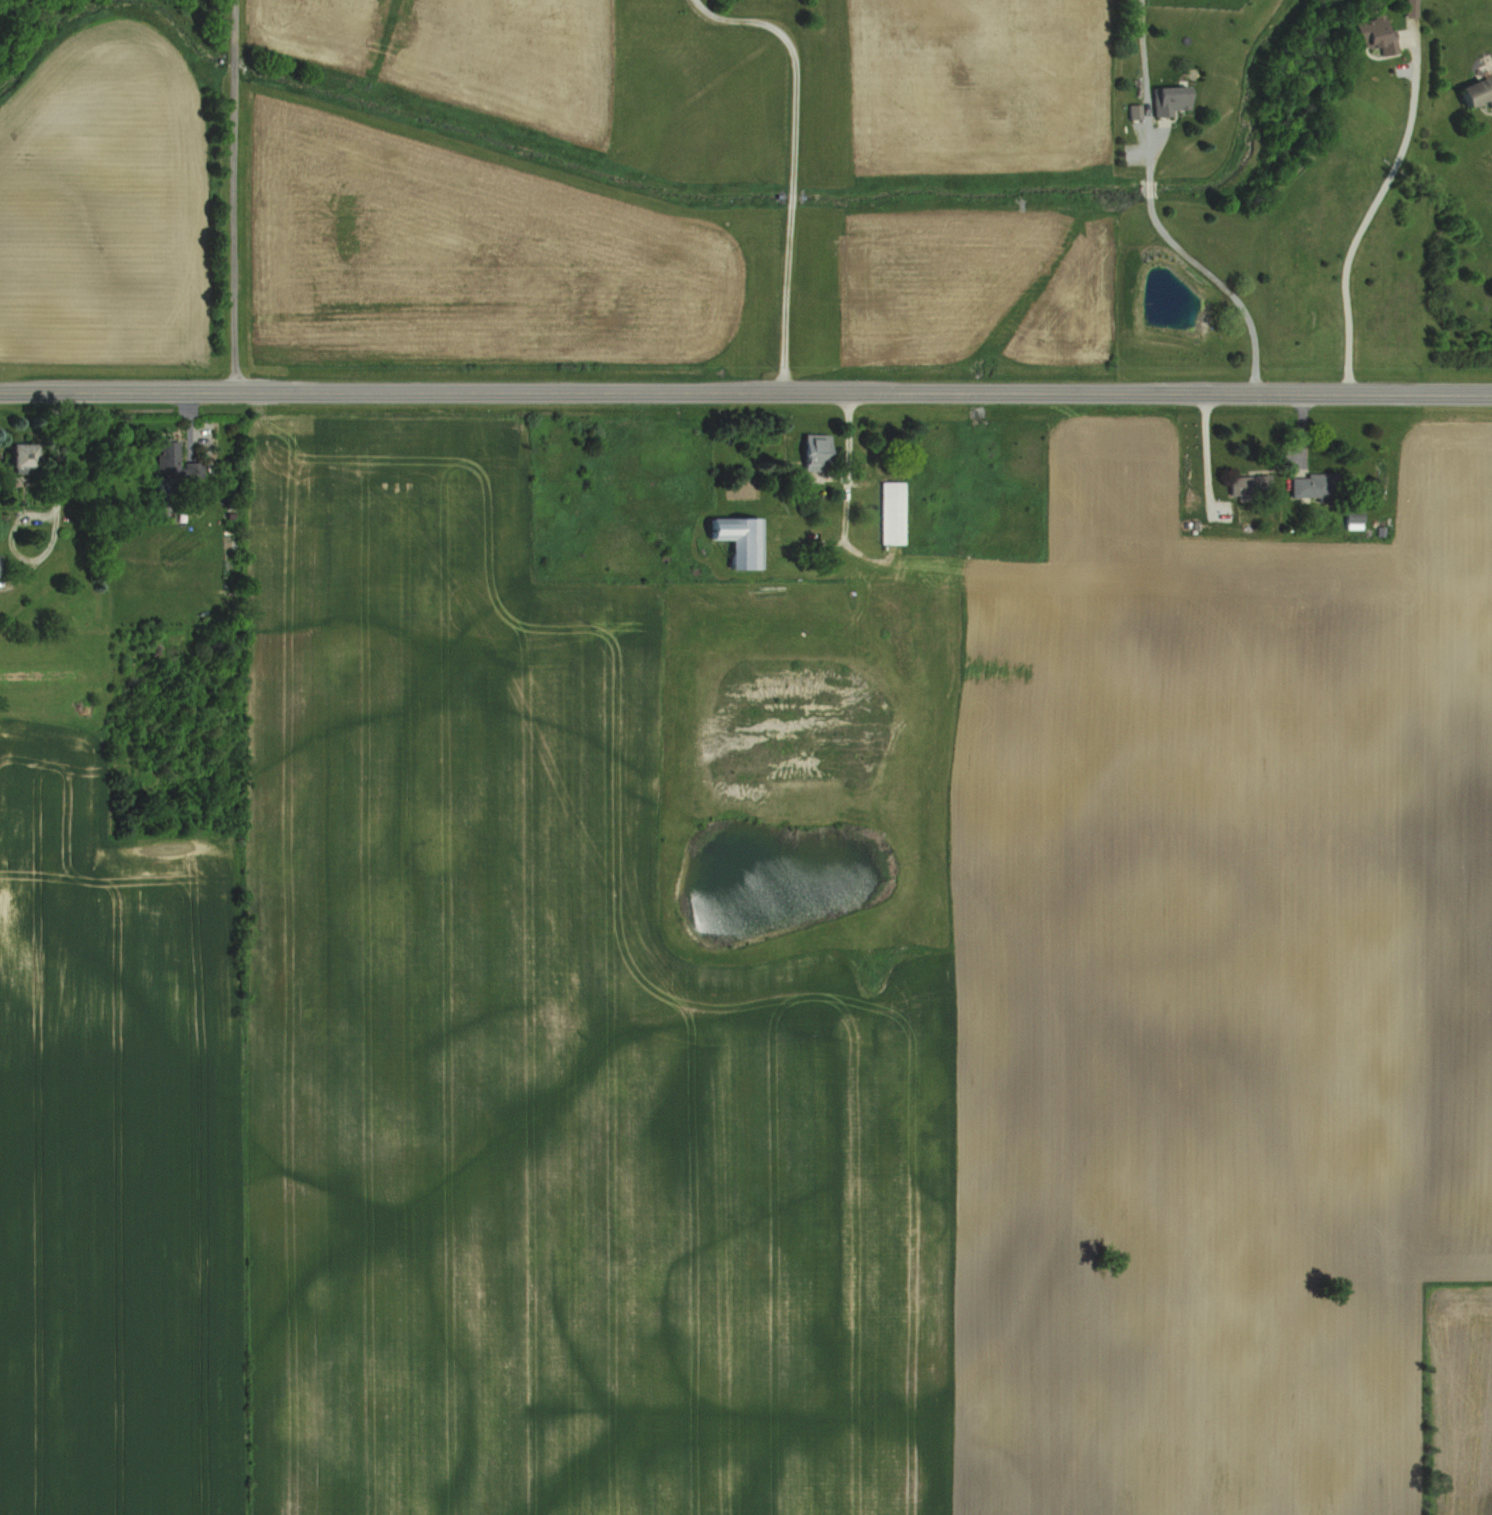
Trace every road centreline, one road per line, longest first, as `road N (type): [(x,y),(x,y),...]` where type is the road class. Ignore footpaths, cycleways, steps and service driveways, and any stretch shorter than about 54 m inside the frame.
road 1 (secondary): [(0,392),(1491,395)]

